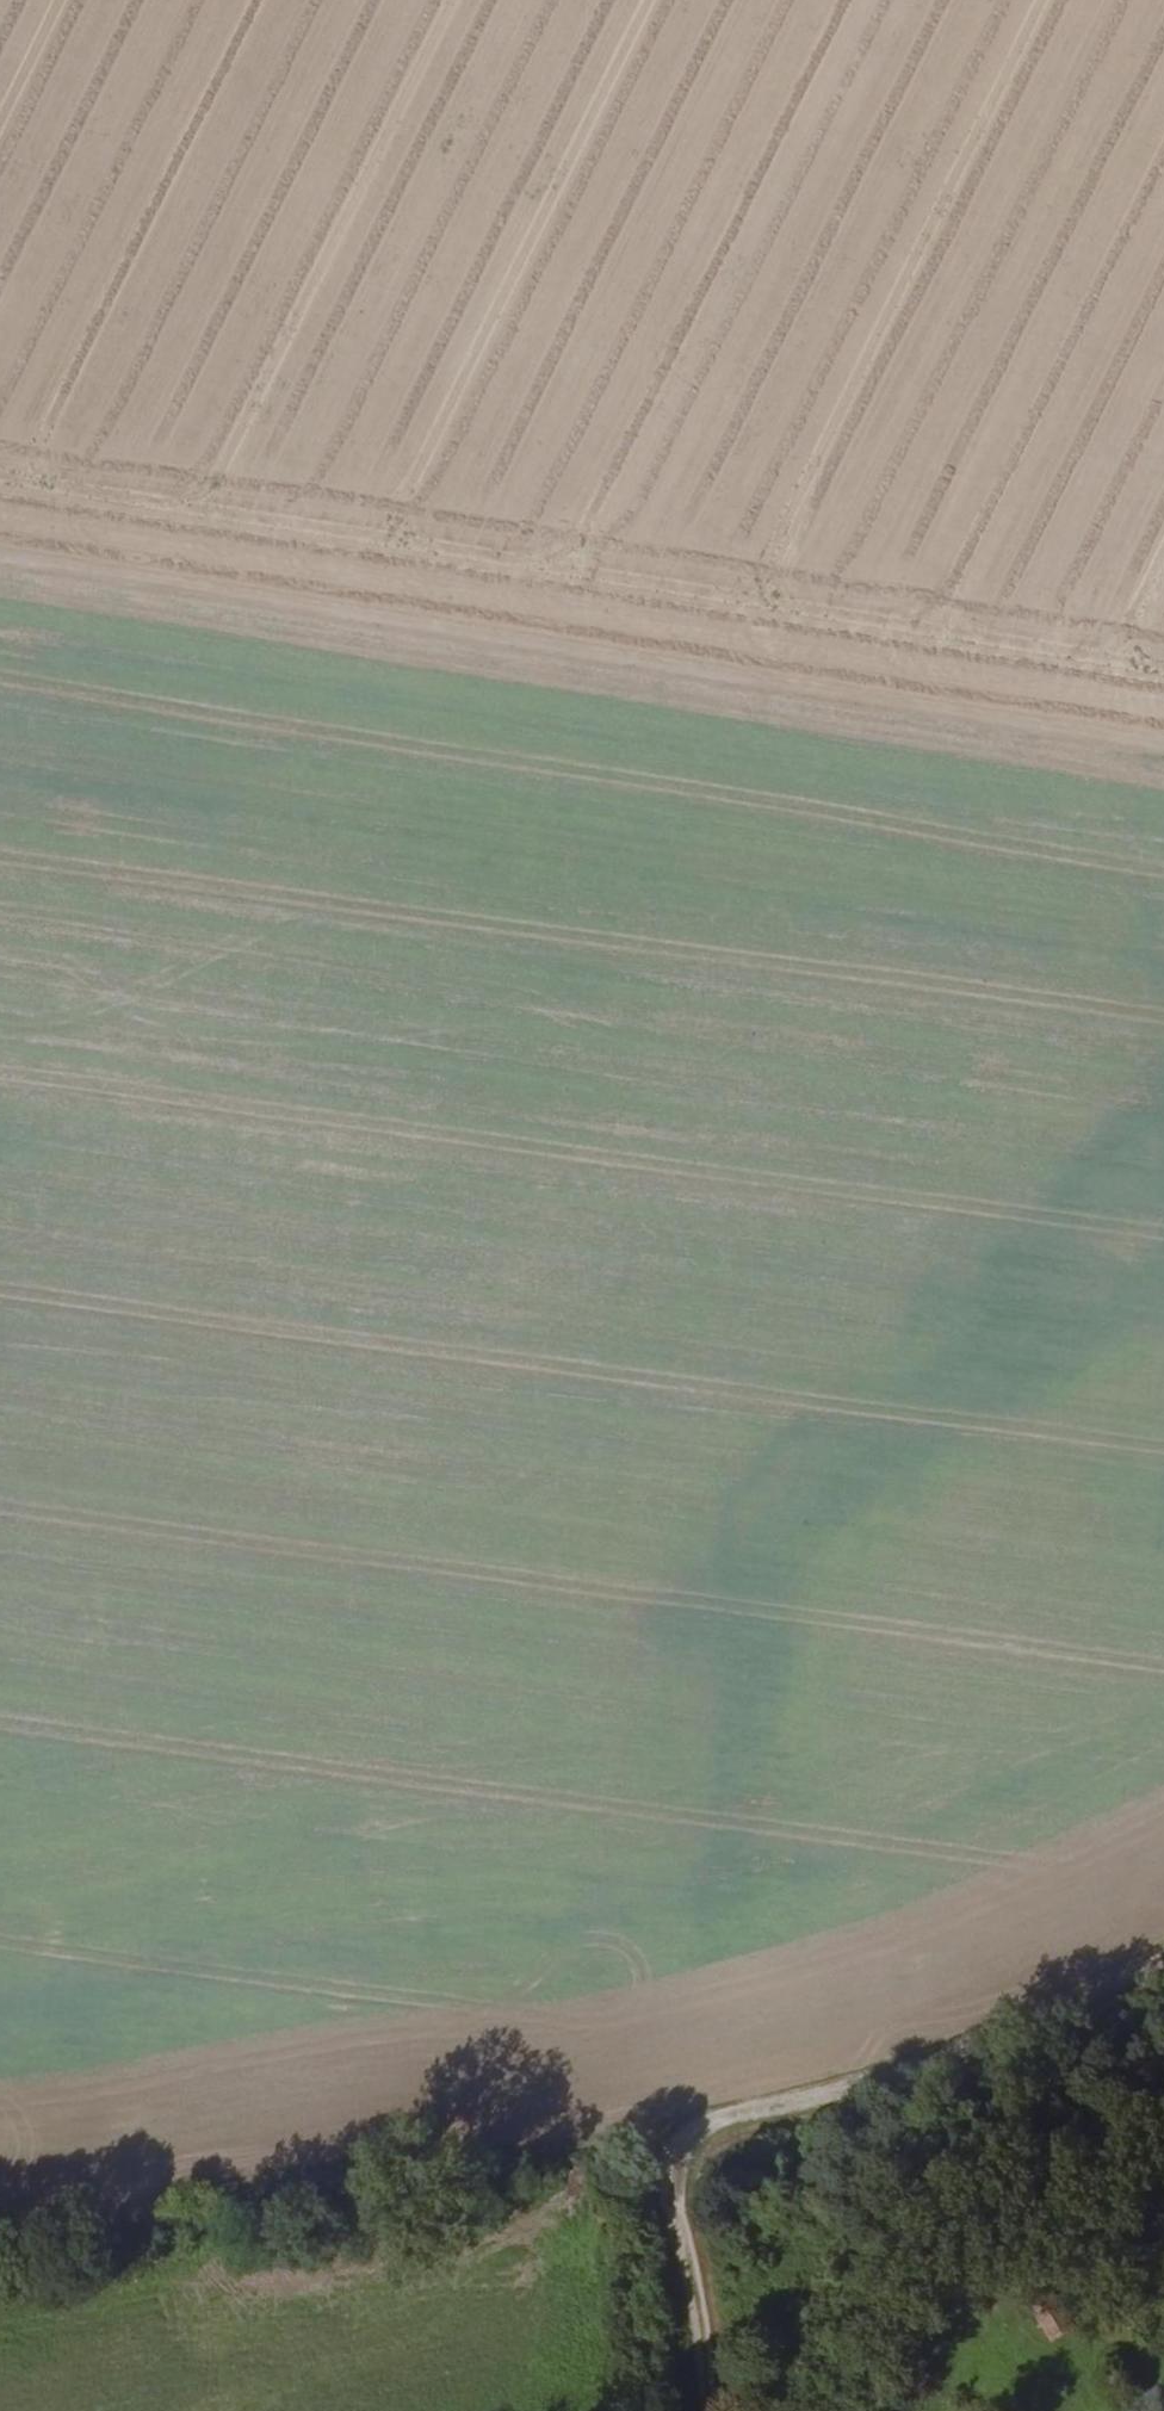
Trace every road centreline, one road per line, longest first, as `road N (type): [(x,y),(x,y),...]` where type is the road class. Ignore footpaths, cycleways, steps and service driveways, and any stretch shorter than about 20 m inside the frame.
road 1 (track): [(1163,1959),(688,2153),(708,2410)]
road 2 (track): [(0,2252),(688,2153)]

